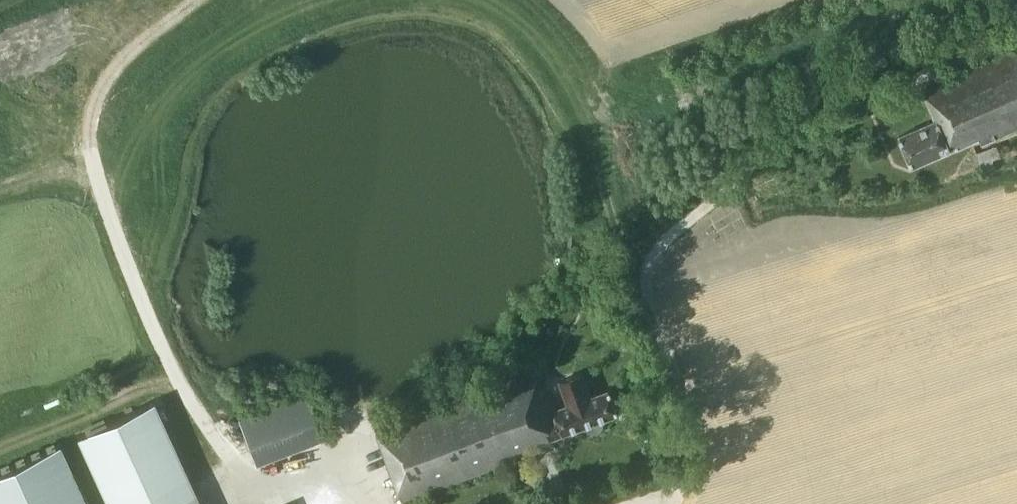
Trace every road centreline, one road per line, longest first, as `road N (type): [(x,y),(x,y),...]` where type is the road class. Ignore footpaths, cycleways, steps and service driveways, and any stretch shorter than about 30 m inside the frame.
road 1 (track): [(213,0),(173,20),(107,94),(95,131),(99,178),(175,374),(254,488),(299,503)]
road 2 (track): [(664,255),(614,244),(610,190),(581,110),(509,21),(468,0)]
road 3 (track): [(322,0),(206,60),(158,110),(107,201)]

